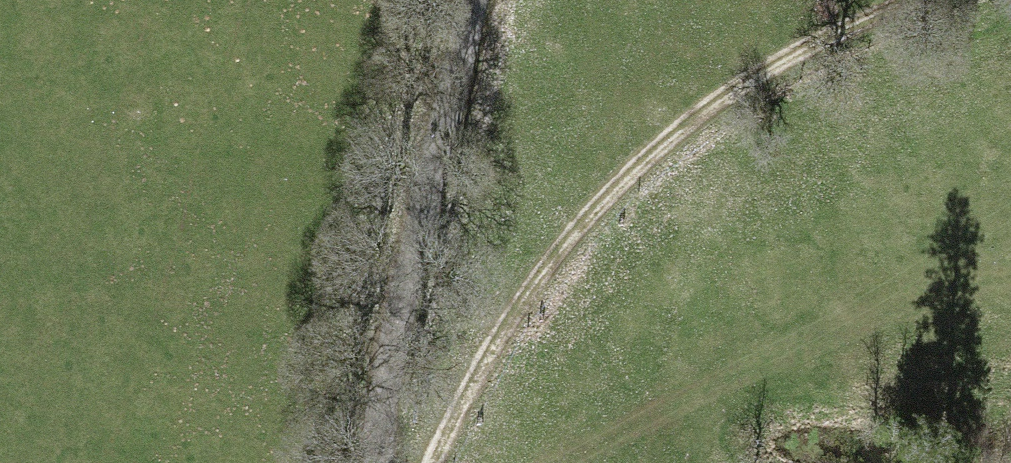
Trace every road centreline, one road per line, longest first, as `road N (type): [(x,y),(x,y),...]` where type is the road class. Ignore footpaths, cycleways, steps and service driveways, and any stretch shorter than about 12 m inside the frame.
road 1 (track): [(439,462),(458,415),(563,249),(641,166),(742,93),(958,0)]
road 2 (unclassified): [(476,0),(393,366),(389,462)]
road 3 (track): [(576,462),(752,381),(956,308),(1010,311)]

